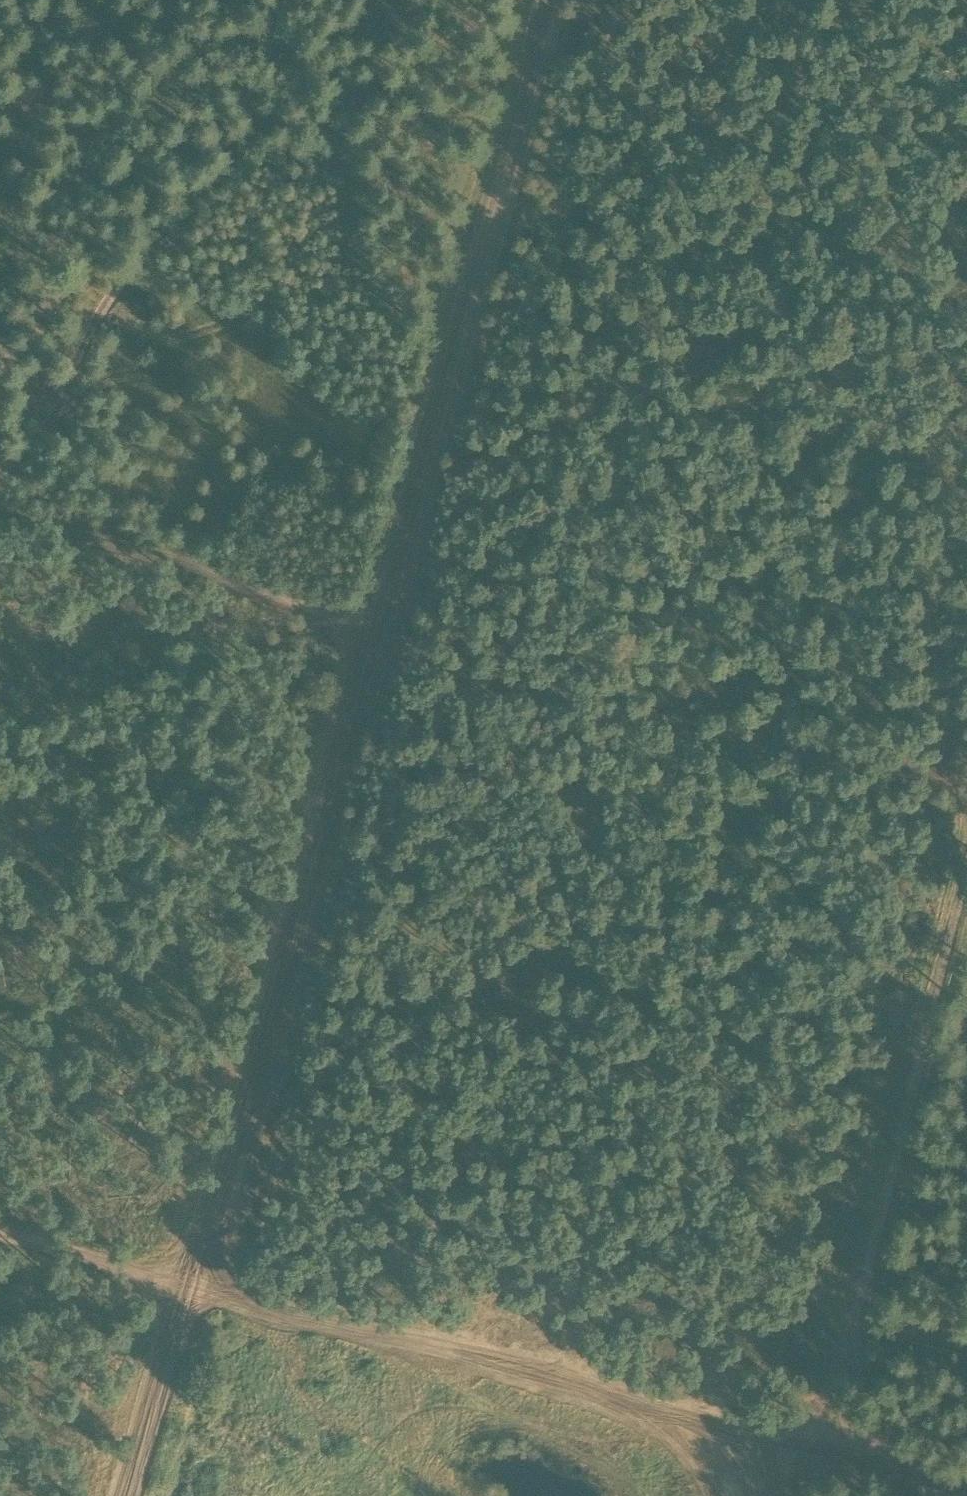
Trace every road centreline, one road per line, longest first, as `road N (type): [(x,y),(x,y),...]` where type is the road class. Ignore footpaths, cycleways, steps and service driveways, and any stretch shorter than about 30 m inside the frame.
road 1 (track): [(194,1285),(556,0)]
road 2 (track): [(795,1450),(194,1285)]
road 3 (track): [(132,1495),(194,1285)]
road 4 (track): [(194,1285),(0,1234)]
road 5 (track): [(795,1450),(966,1491)]

